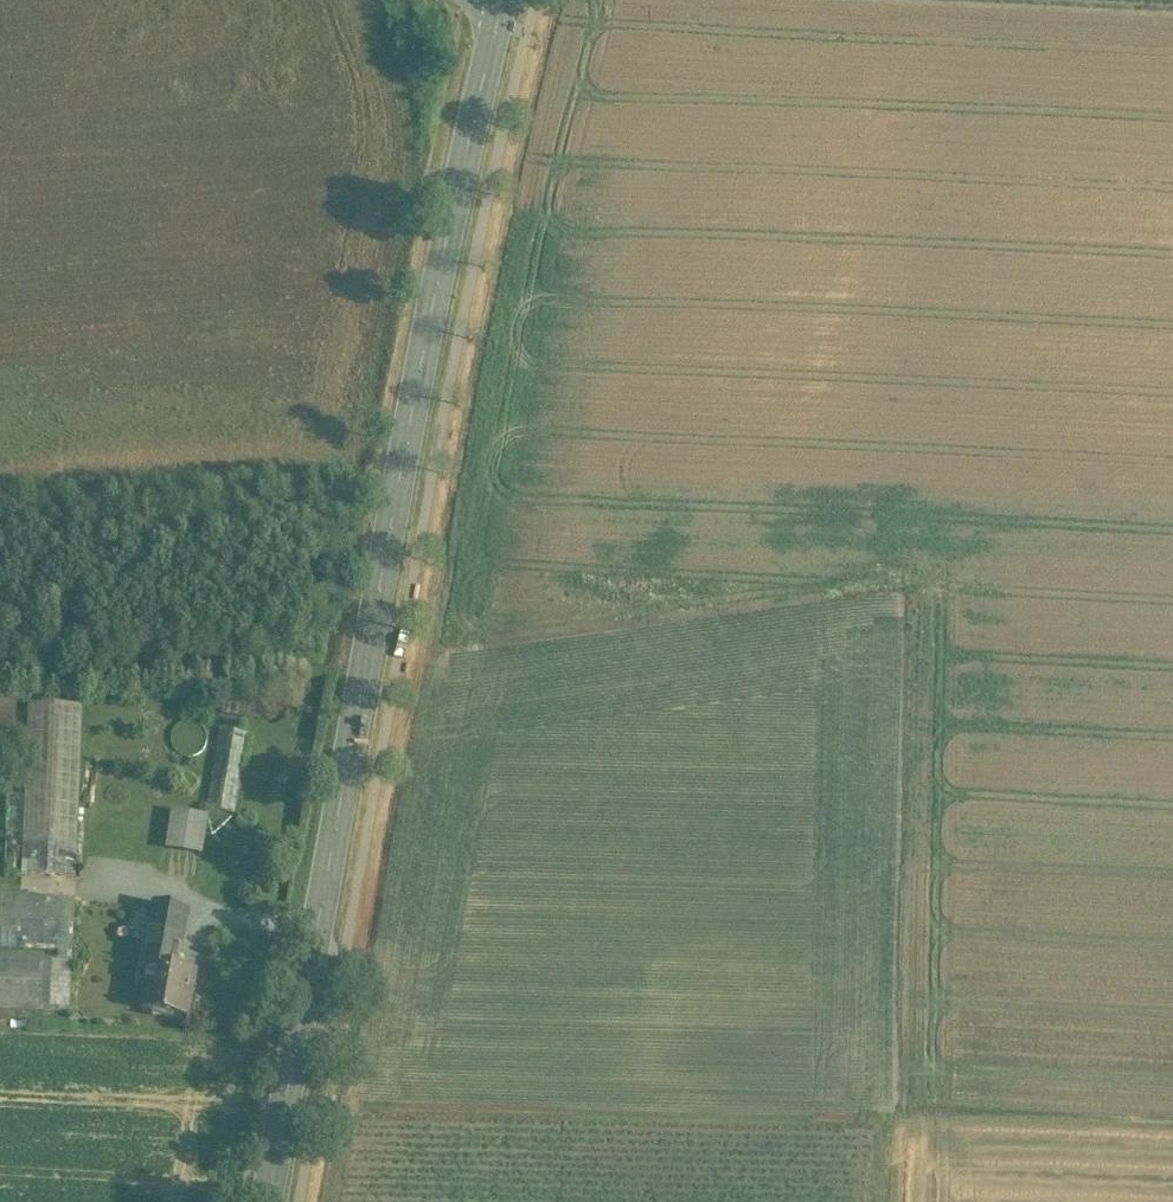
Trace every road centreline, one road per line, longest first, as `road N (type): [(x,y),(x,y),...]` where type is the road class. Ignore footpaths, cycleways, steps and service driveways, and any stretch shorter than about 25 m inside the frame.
road 1 (secondary): [(508,12),(449,252),(268,1201)]
road 2 (track): [(407,483),(0,502)]

